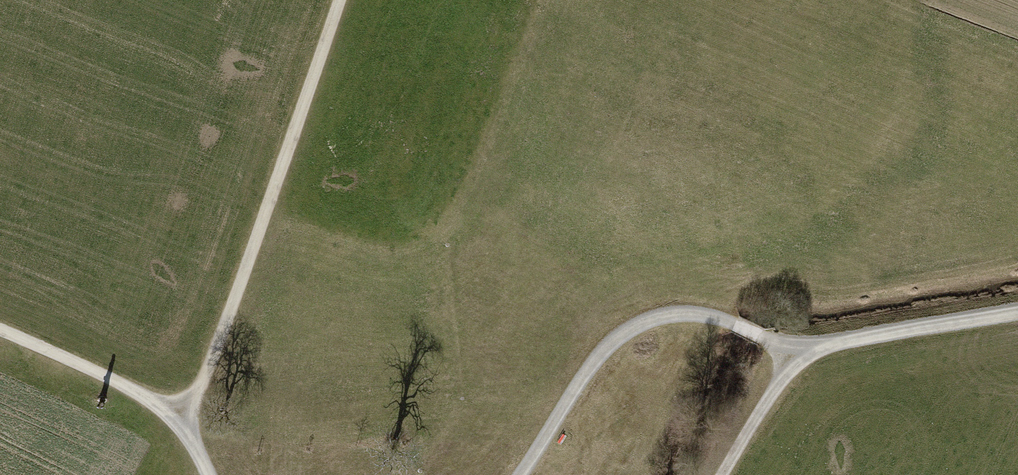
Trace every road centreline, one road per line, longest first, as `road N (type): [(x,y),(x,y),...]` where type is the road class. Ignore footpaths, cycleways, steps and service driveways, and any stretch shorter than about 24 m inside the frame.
road 1 (track): [(345,0),(207,378),(178,422)]
road 2 (track): [(799,363),(716,318),(669,316),(635,326),(595,361),(520,474)]
road 3 (track): [(1017,315),(813,354),(779,386),(723,474)]
road 4 (track): [(207,474),(178,422),(0,336)]

